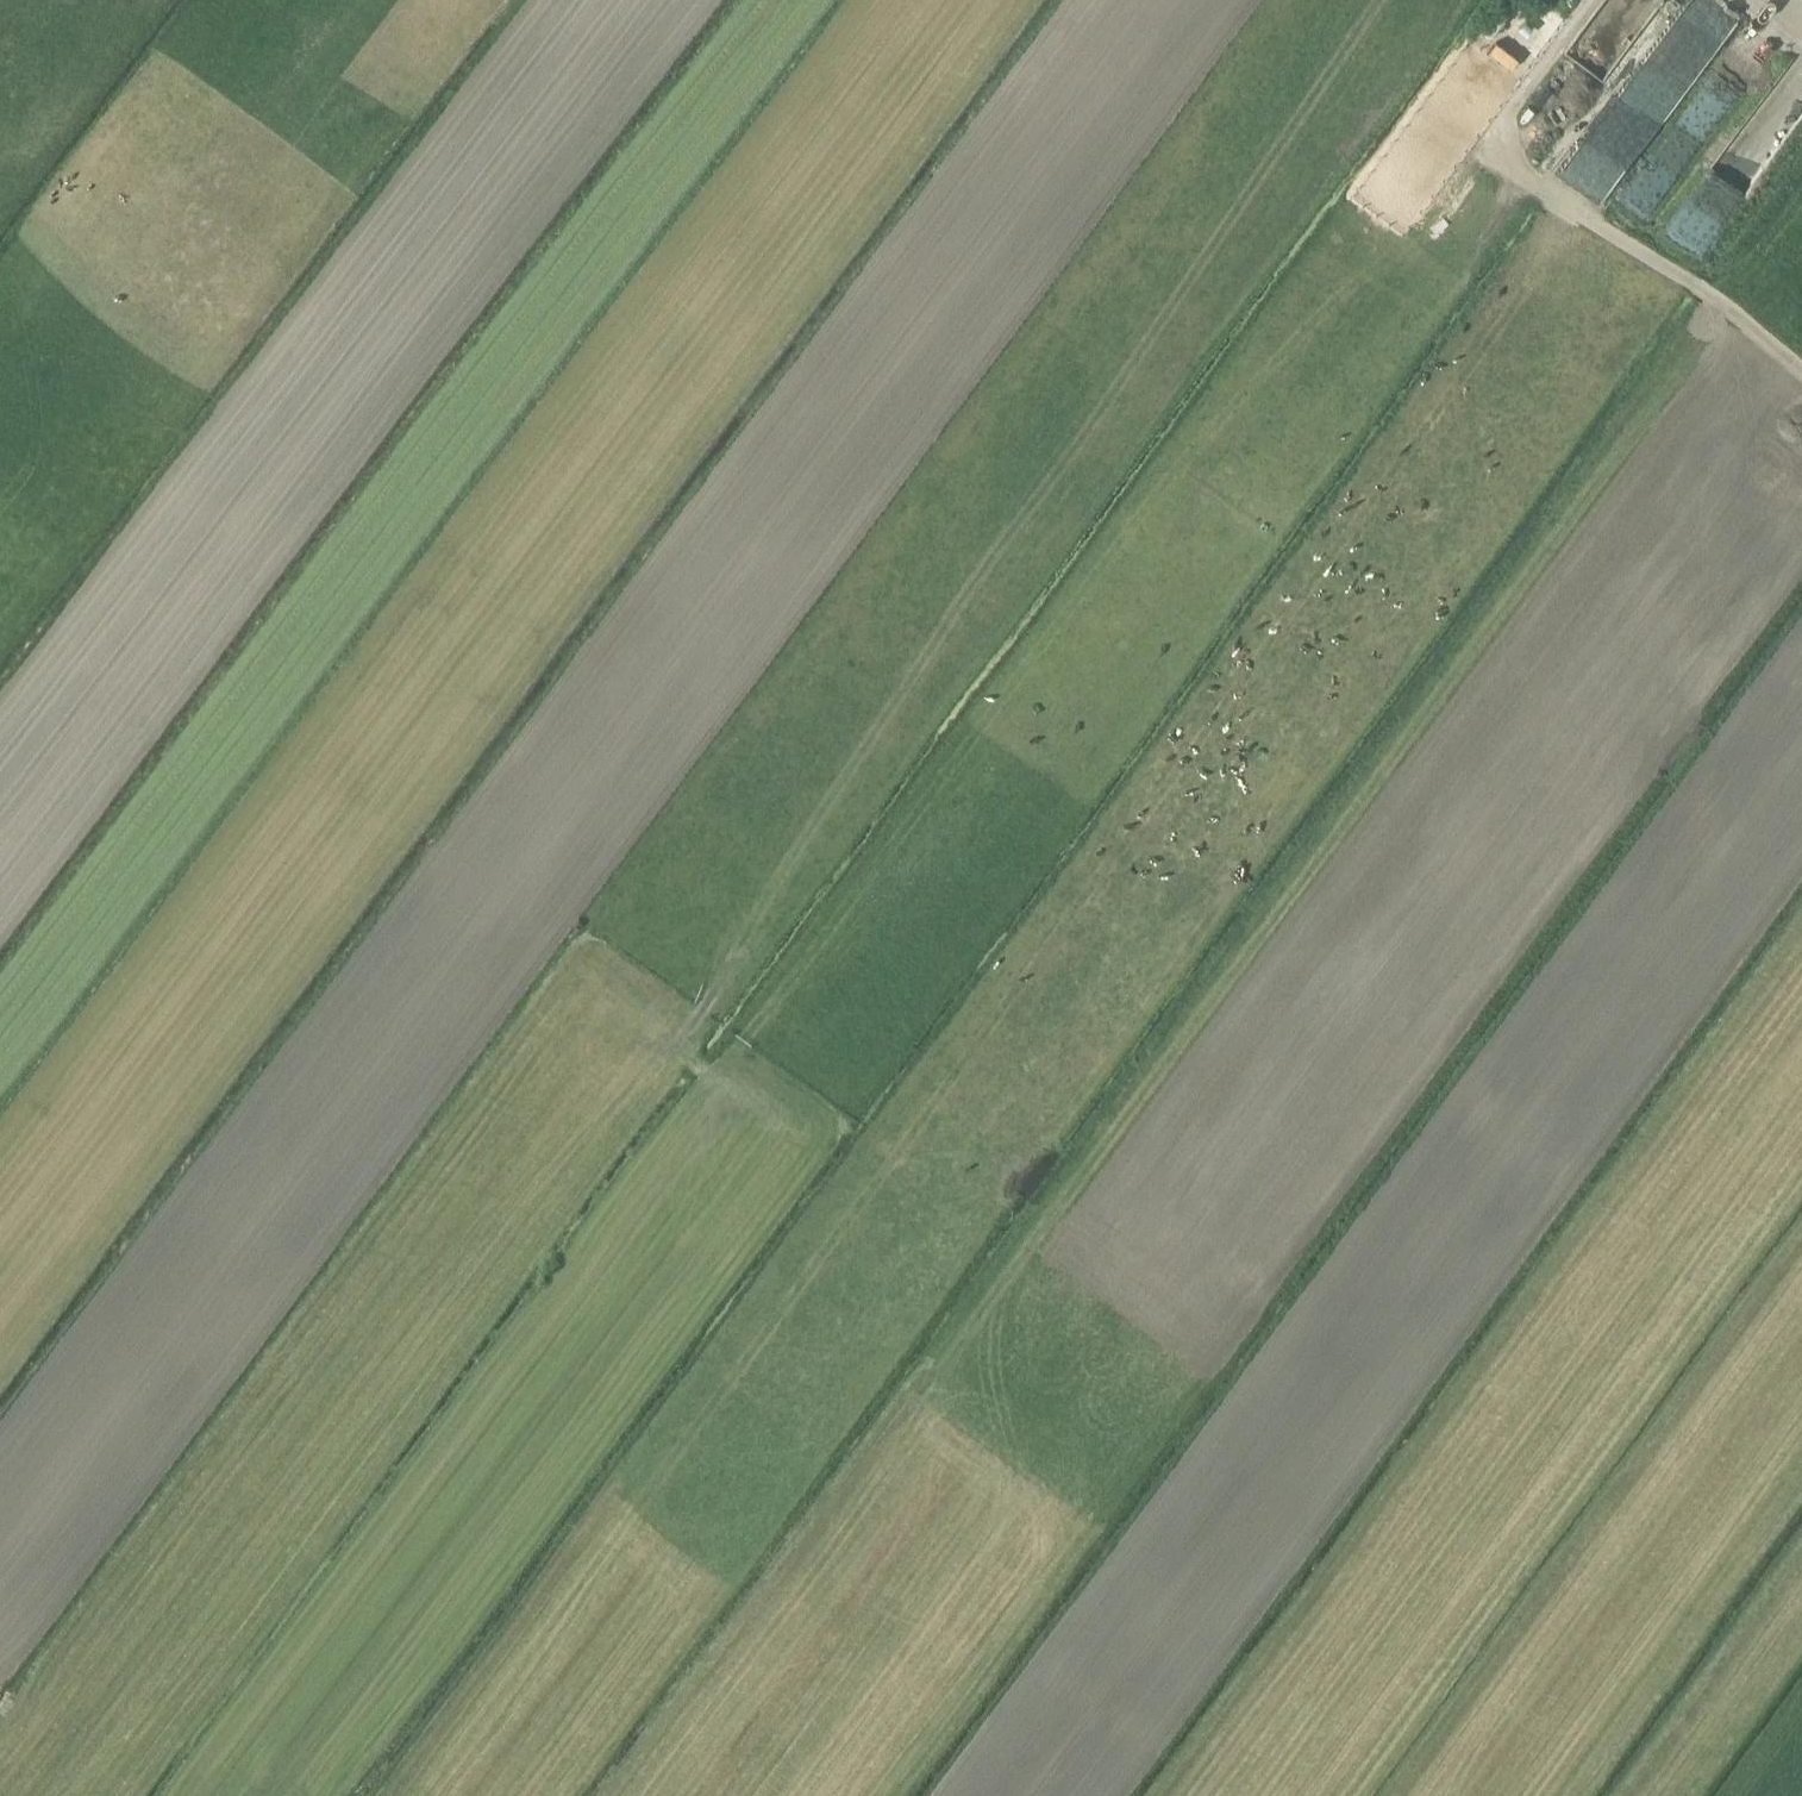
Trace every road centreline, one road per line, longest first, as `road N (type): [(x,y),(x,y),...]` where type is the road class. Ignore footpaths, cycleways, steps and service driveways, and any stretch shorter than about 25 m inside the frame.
road 1 (track): [(1801,367),(1727,304),(1568,207),(1493,141),(1595,0)]

